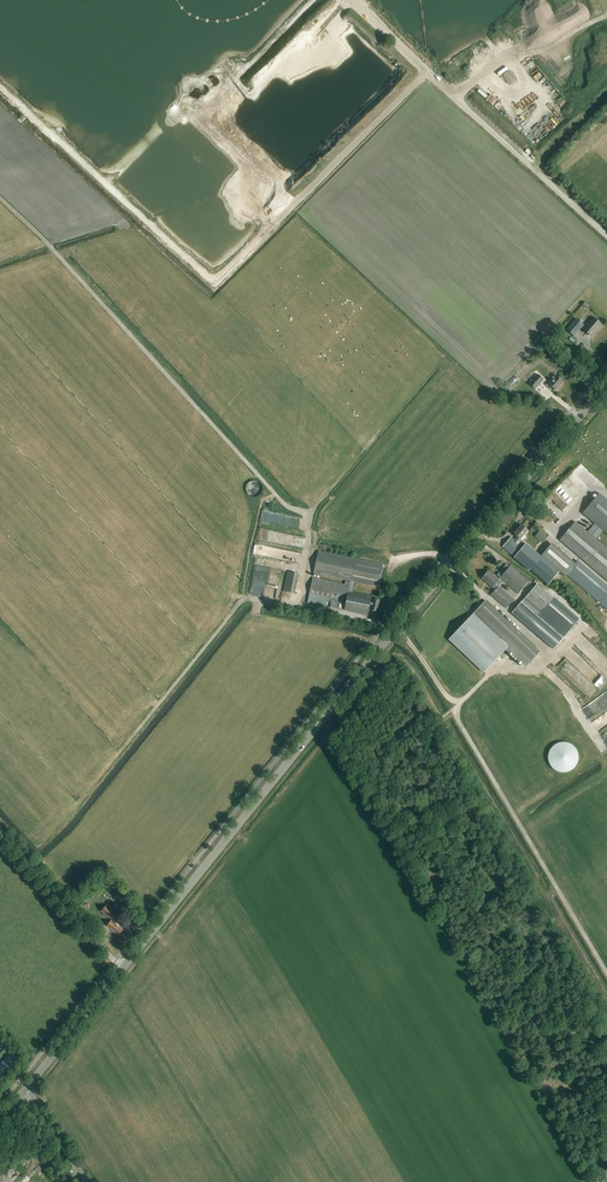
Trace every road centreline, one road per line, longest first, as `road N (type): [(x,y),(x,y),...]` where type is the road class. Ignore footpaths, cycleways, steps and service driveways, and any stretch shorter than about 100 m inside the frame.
road 1 (primary): [(122,968),(382,646),(606,385)]
road 2 (track): [(277,220),(216,281),(207,279),(0,88)]
road 3 (unclassified): [(122,968),(0,829)]
road 4 (primary): [(25,1090),(122,968)]

